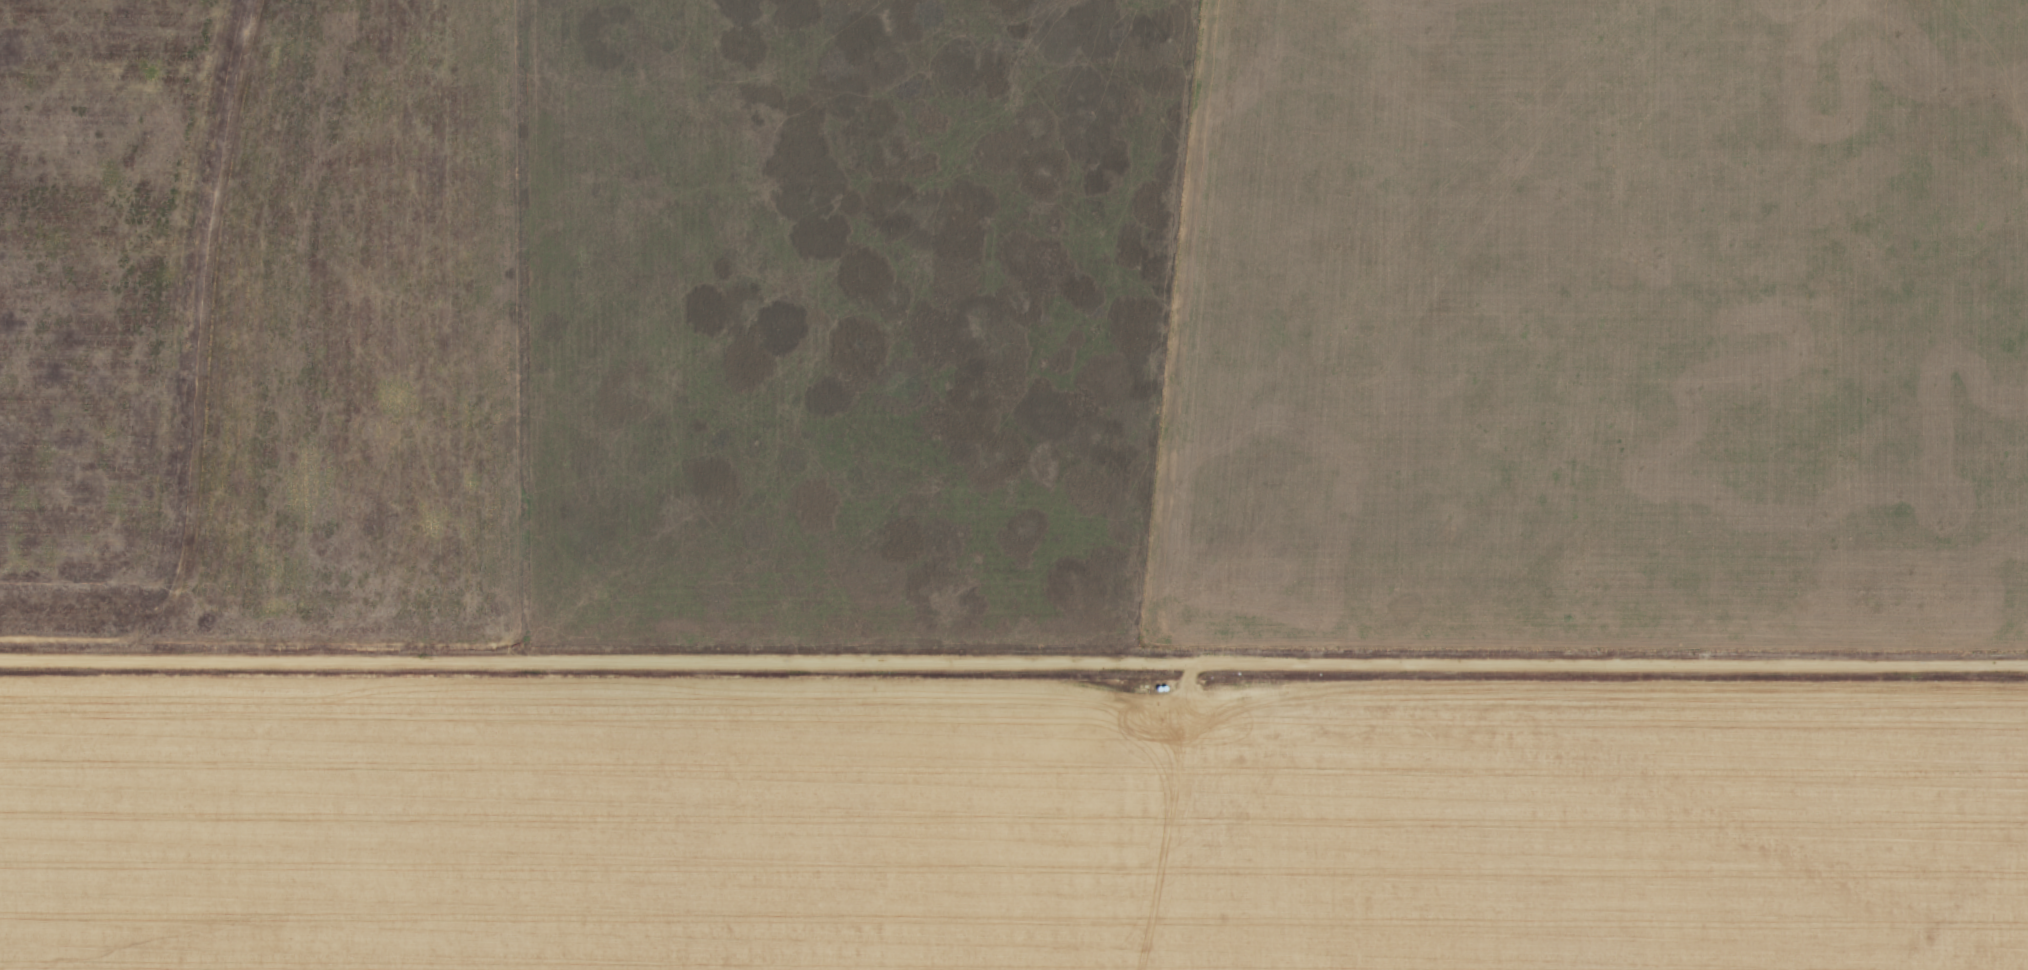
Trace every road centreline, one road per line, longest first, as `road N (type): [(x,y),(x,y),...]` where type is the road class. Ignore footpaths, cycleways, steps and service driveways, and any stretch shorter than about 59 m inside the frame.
road 1 (residential): [(0,648),(860,661),(2027,659)]

